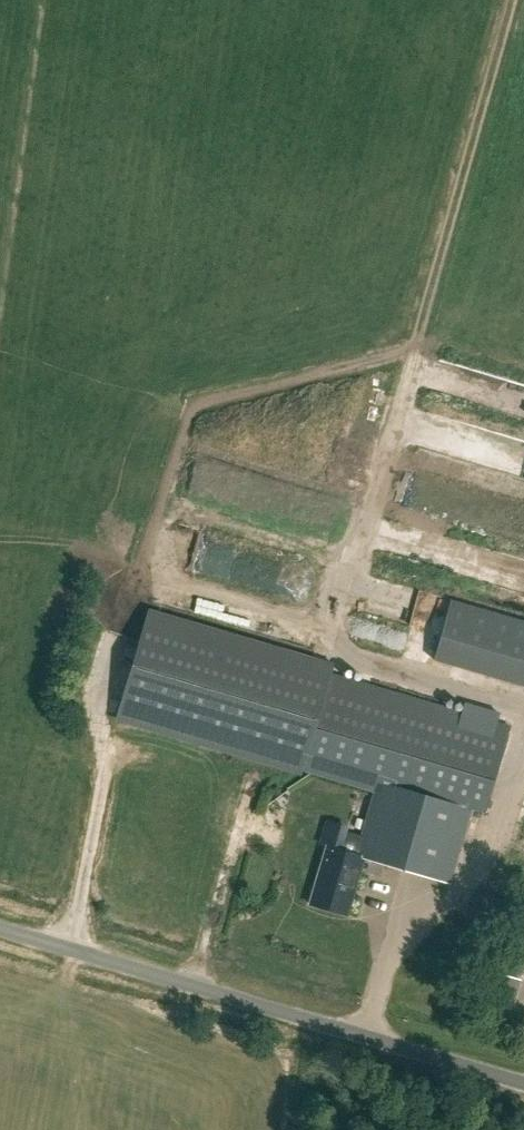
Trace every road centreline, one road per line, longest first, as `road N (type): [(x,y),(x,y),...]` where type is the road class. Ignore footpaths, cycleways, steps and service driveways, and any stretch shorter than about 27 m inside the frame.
road 1 (unclassified): [(523,1087),(0,936)]

